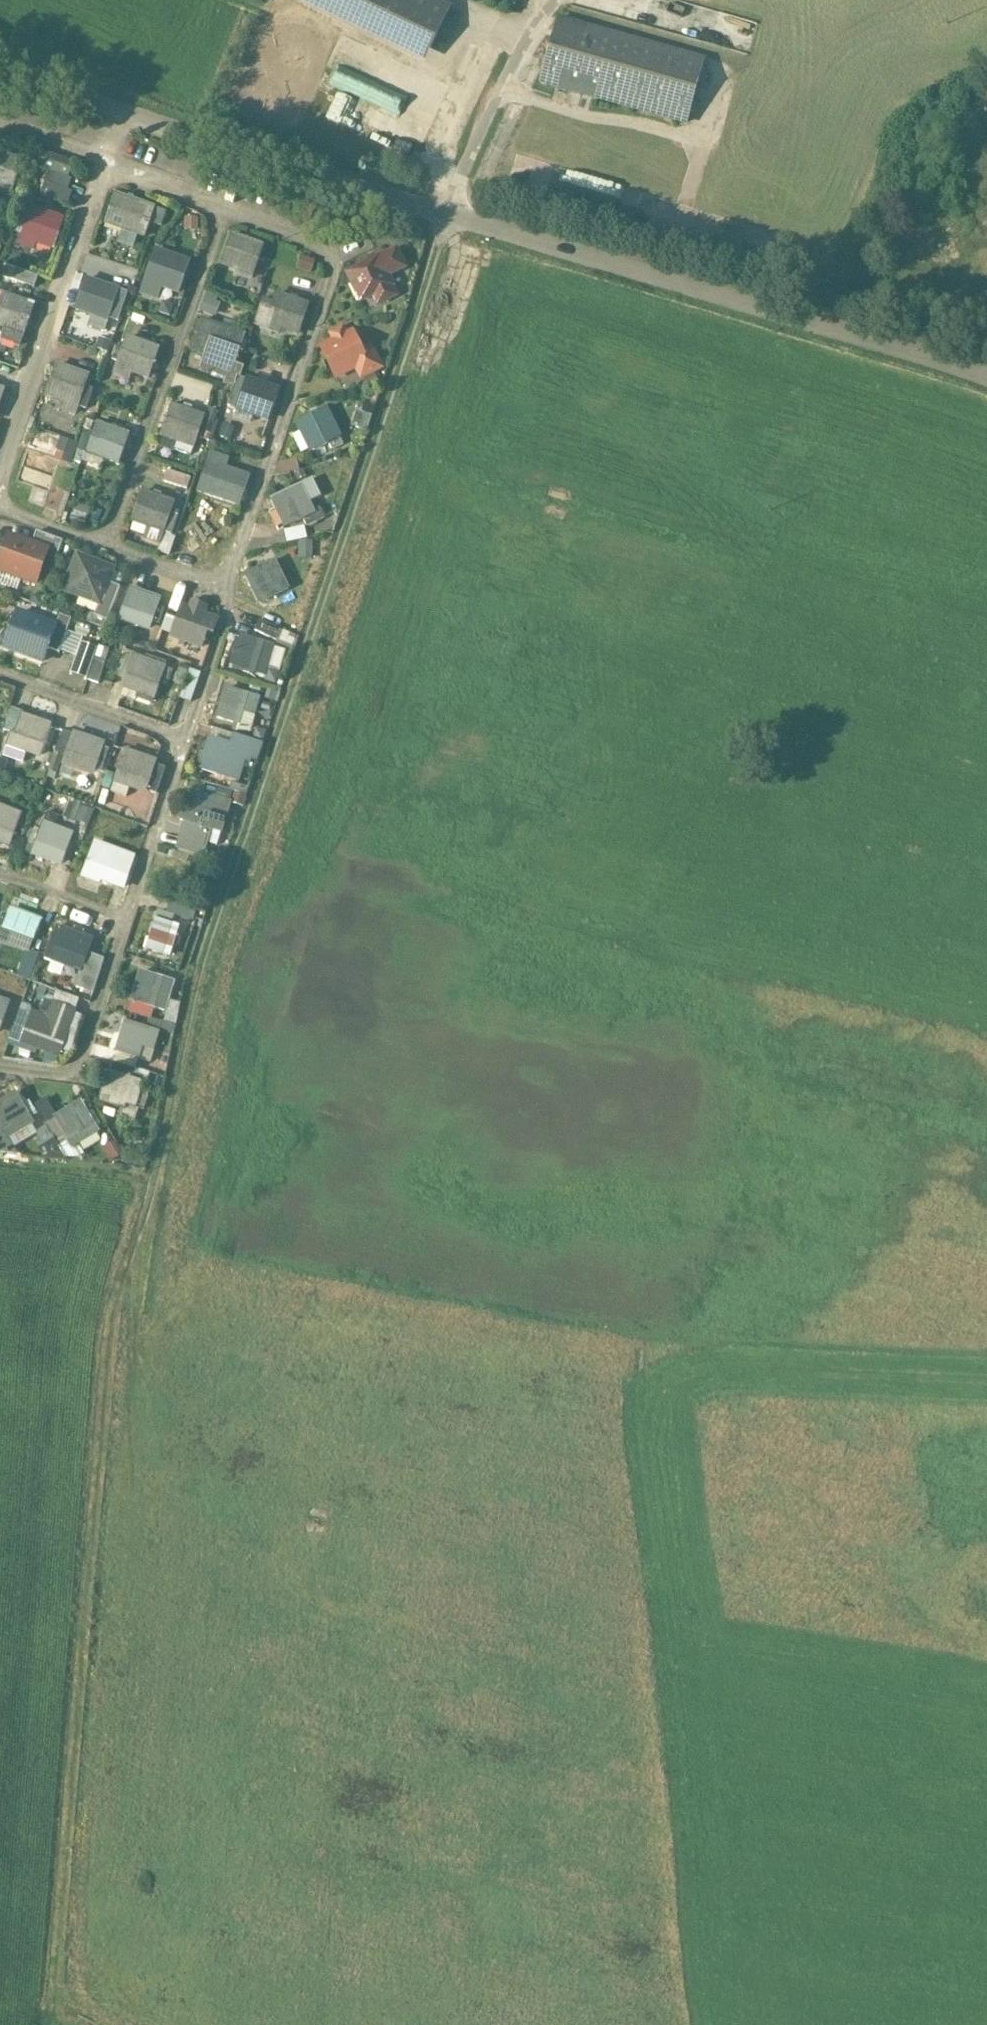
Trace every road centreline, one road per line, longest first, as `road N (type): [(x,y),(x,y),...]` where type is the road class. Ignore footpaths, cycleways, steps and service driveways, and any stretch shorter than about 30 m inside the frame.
road 1 (track): [(444,215),(197,971),(154,1173)]
road 2 (unclassified): [(986,381),(459,220),(125,105)]
road 3 (residential): [(222,207),(340,250),(232,585)]
road 4 (residential): [(222,207),(114,545)]
road 5 (residential): [(0,484),(103,166)]
road 6 (residential): [(129,917),(82,1069),(0,1061)]
road 7 (residential): [(187,733),(0,667)]
road 8 (residential): [(187,733),(129,917)]
road 9 (residential): [(232,585),(187,733)]
road 10 (residential): [(0,870),(129,917)]
road 11 (unclassified): [(125,105),(0,58)]
road 12 (residential): [(103,166),(222,207)]
road 13 (residential): [(232,585),(114,545)]
road 14 (residential): [(114,545),(0,504)]

